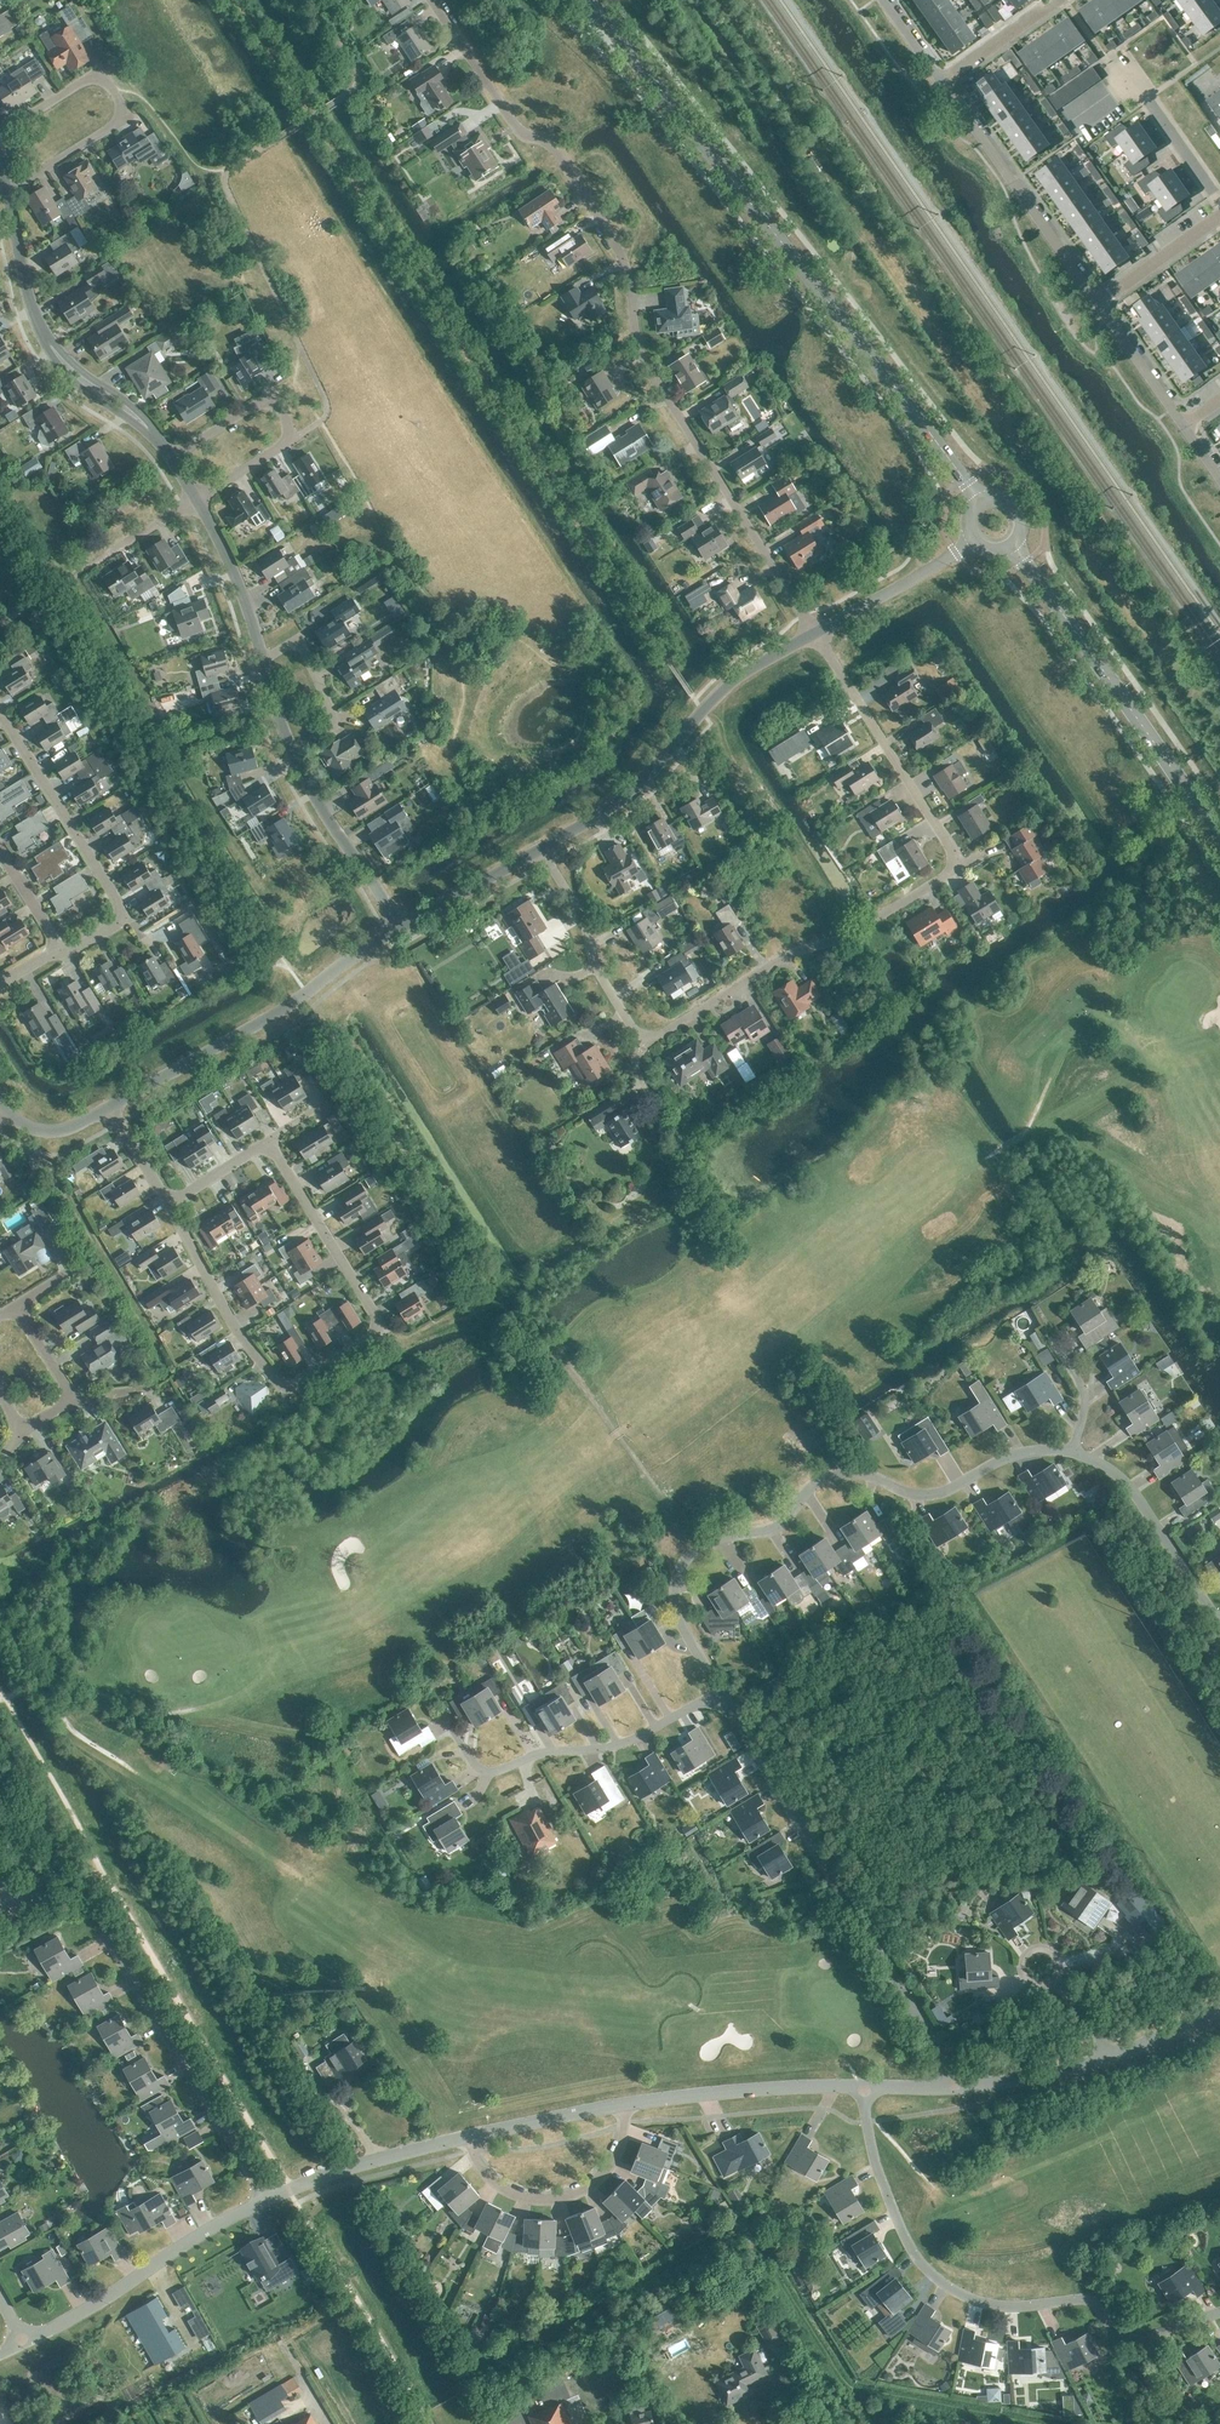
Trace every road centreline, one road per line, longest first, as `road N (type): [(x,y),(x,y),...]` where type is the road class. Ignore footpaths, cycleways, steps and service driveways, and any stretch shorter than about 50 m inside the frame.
road 1 (unclassified): [(815,633),(659,374),(642,288),(619,240),(554,149),(510,117),(431,0)]
road 2 (secondary): [(979,501),(590,0)]
road 3 (unclassified): [(642,1043),(782,959),(850,933),(953,867),(952,850),(815,633)]
road 4 (residential): [(718,1692),(671,1600),(675,1565),(693,1540),(773,1523),(814,1478),(839,1468),(922,1487),(953,1481),(1015,1446),(1074,1451)]
road 5 (residential): [(268,1142),(383,1328),(285,1389),(232,1321),(169,1203)]
road 6 (residential): [(862,2087),(864,2121),(901,2234),(925,2269),(966,2296),(1012,2306),(1089,2301),(1125,2335),(1219,2311)]
road 7 (residential): [(955,2085),(718,1692)]
road 8 (secondary): [(1219,839),(1012,544)]
road 9 (unclassified): [(539,849),(626,796),(735,678),(815,633)]
road 10 (unclassified): [(110,1107),(297,1001),(400,927)]
road 11 (unclassified): [(174,456),(51,349),(33,312),(11,188)]
road 12 (unclassified): [(11,188),(118,124),(126,110),(121,91),(107,78),(86,82),(0,136)]
road 13 (unclassified): [(262,2202),(110,1944)]
road 14 (residential): [(718,1692),(615,1744),(550,1751),(498,1770),(476,1764),(456,1734)]
road 15 (unclassified): [(22,2345),(262,2202)]
road 16 (residential): [(1099,303),(941,84)]
road 17 (residential): [(469,2140),(489,2178),(512,2196),(557,2200),(600,2180),(621,2143),(623,2103)]
road 18 (residential): [(123,915),(0,709)]
road 19 (unclassified): [(623,2103),(862,2087)]
road 20 (residential): [(1074,1451),(1116,1467),(1219,1617)]
road 21 (unclassified): [(642,1043),(598,973),(576,906),(539,849)]
road 22 (unclassified): [(262,2202),(469,2140)]
road 23 (unclassified): [(400,927),(293,753)]
road 24 (residential): [(293,753),(339,730),(340,717),(309,641),(263,658)]
road 25 (unclassified): [(815,633),(975,541)]
road 26 (unclassified): [(263,658),(204,499)]
road 27 (unclassified): [(400,927),(539,849)]
road 28 (residential): [(174,456),(260,403),(277,406),(287,420),(288,443)]
road 29 (unclassified): [(469,2140),(623,2103)]
road 30 (unclassified): [(955,2085),(1059,2073),(1107,2058)]
road 31 (residential): [(1184,425),(1099,303)]
road 32 (residential): [(1099,303),(1219,219)]
road 33 (residential): [(941,84),(1057,0)]
road 34 (unclassified): [(1107,2058),(1219,2009)]
road 35 (residential): [(1149,103),(1219,203)]

